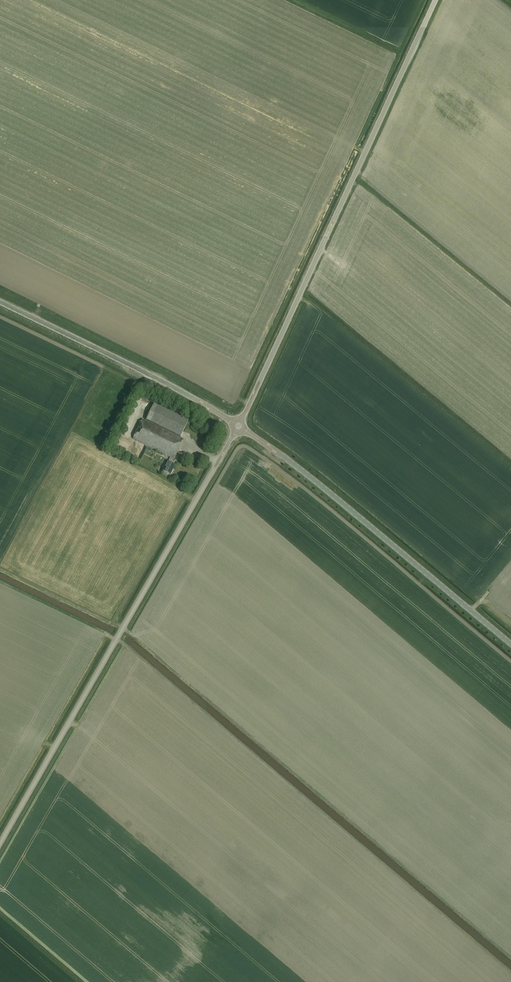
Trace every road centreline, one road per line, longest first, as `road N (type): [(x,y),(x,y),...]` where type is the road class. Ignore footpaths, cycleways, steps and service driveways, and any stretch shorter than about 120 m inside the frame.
road 1 (unclassified): [(0,843),(239,426)]
road 2 (unclassified): [(239,426),(436,0)]
road 3 (tertiary): [(510,646),(239,426)]
road 4 (tertiary): [(239,426),(0,302)]

